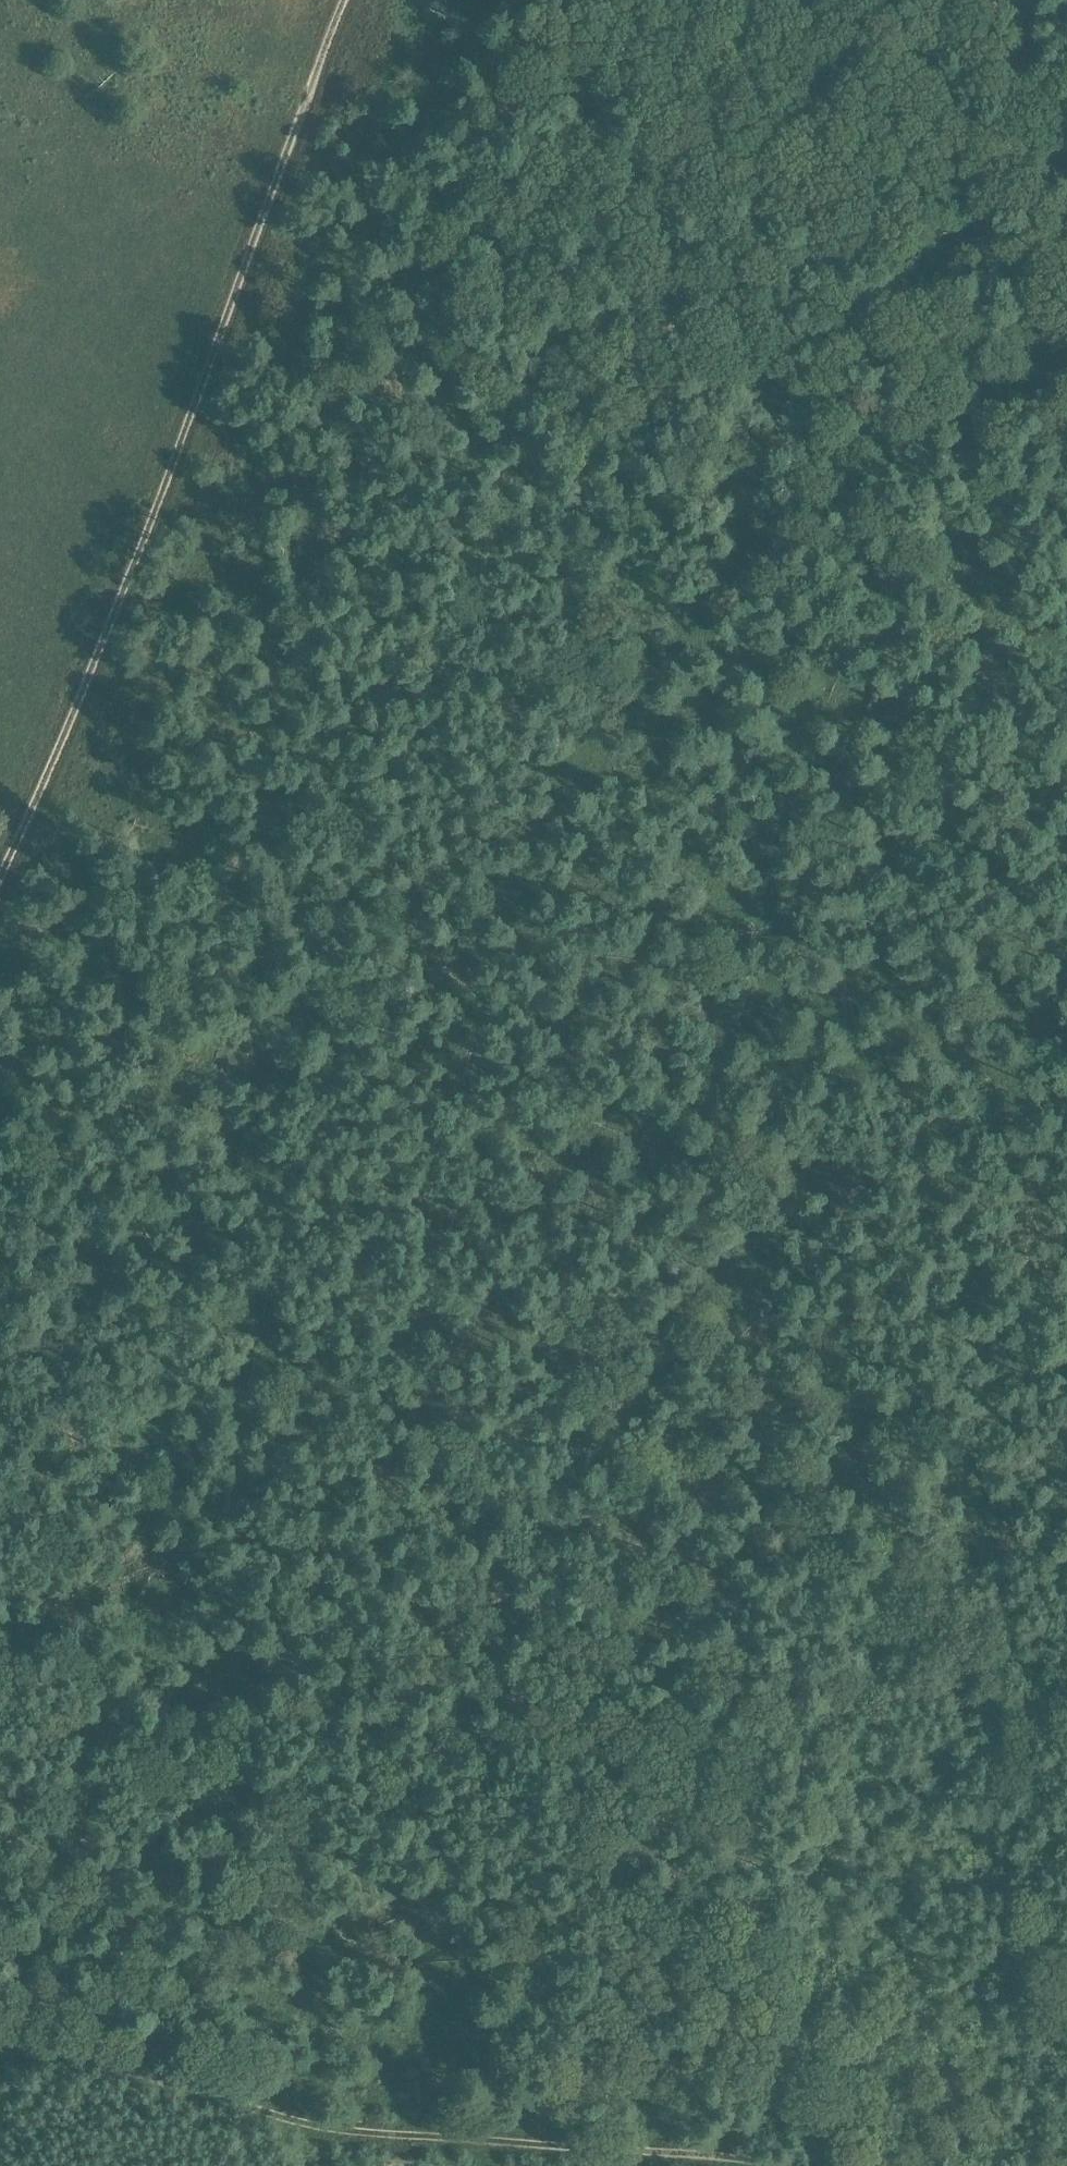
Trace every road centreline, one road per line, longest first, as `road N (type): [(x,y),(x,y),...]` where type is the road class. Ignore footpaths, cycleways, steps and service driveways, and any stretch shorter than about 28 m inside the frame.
road 1 (track): [(364,0),(228,305),(0,856)]
road 2 (track): [(0,2044),(395,2130),(679,2145),(789,2165)]

